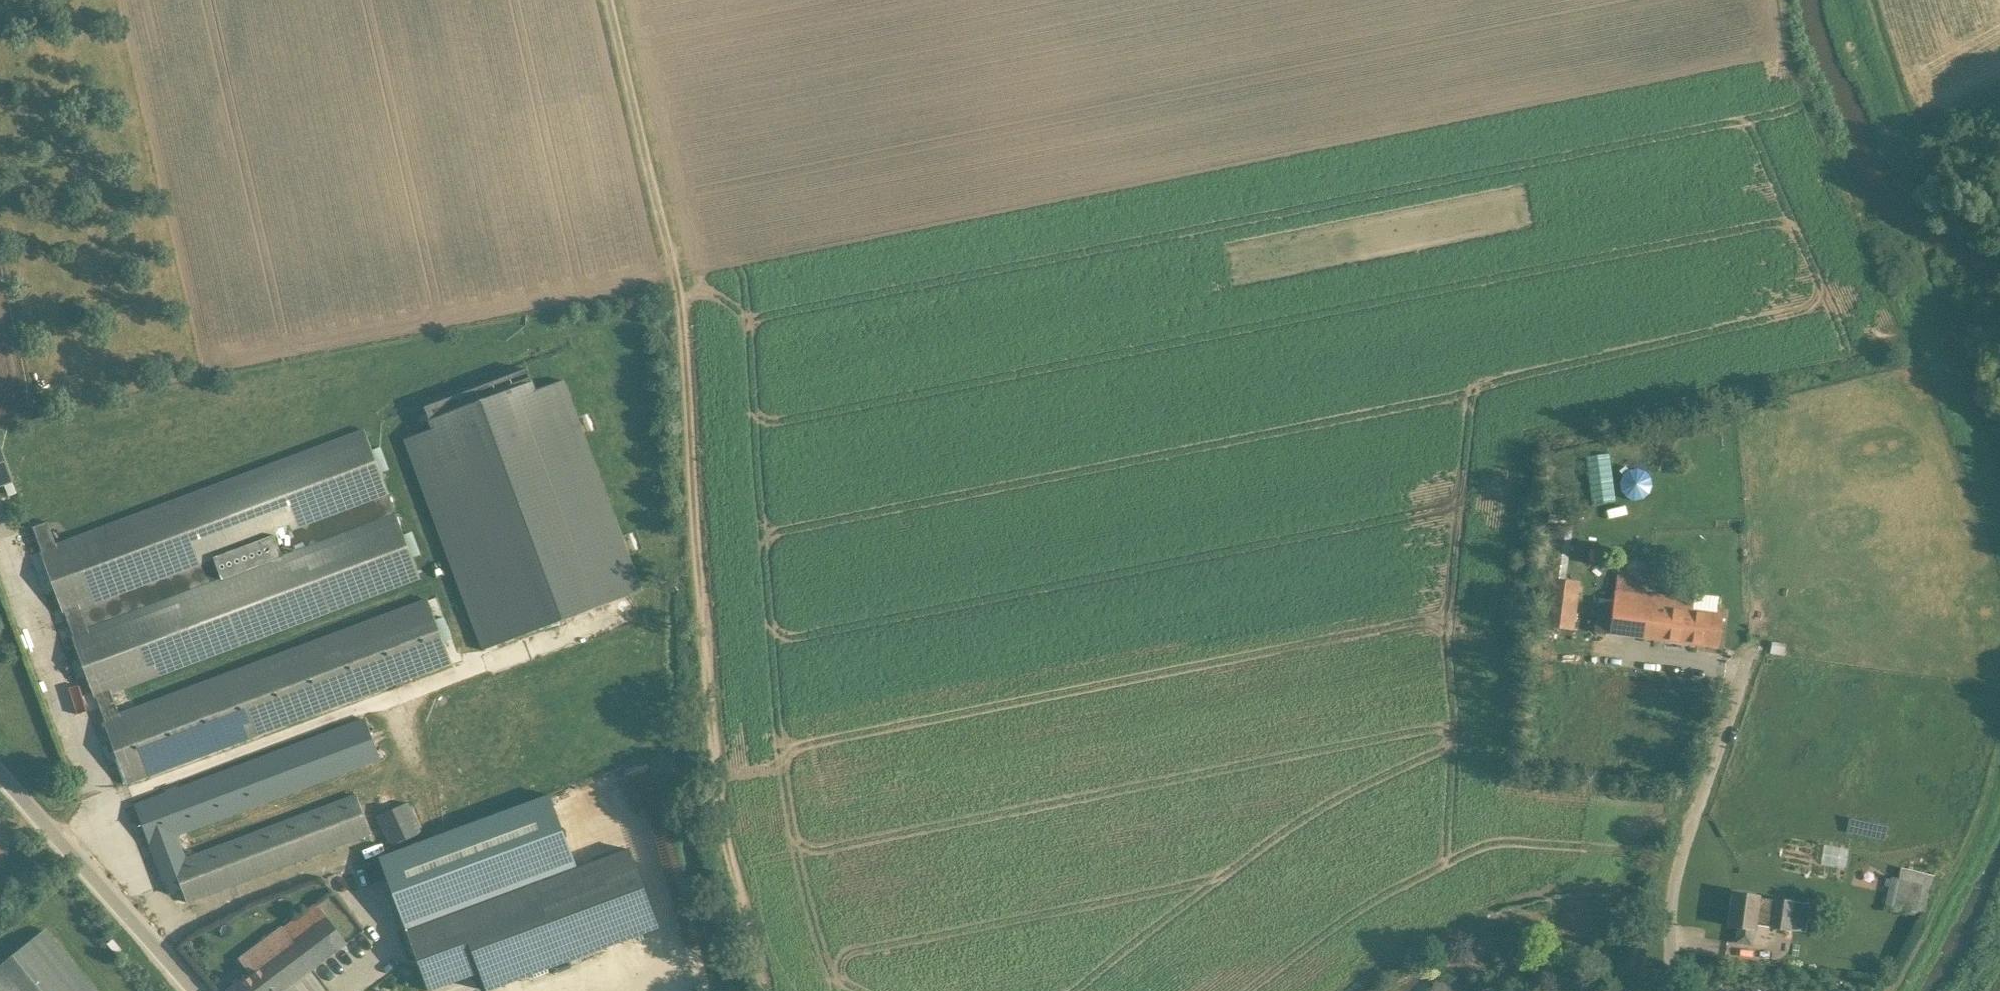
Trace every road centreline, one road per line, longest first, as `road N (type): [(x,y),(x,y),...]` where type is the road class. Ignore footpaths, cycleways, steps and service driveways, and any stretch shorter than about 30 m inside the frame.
road 1 (track): [(765,990),(716,754),(676,265),(615,0)]
road 2 (unclassified): [(1676,990),(1669,900),(1746,656)]
road 3 (unclassified): [(198,990),(0,772)]
road 4 (track): [(1999,794),(1899,990)]

